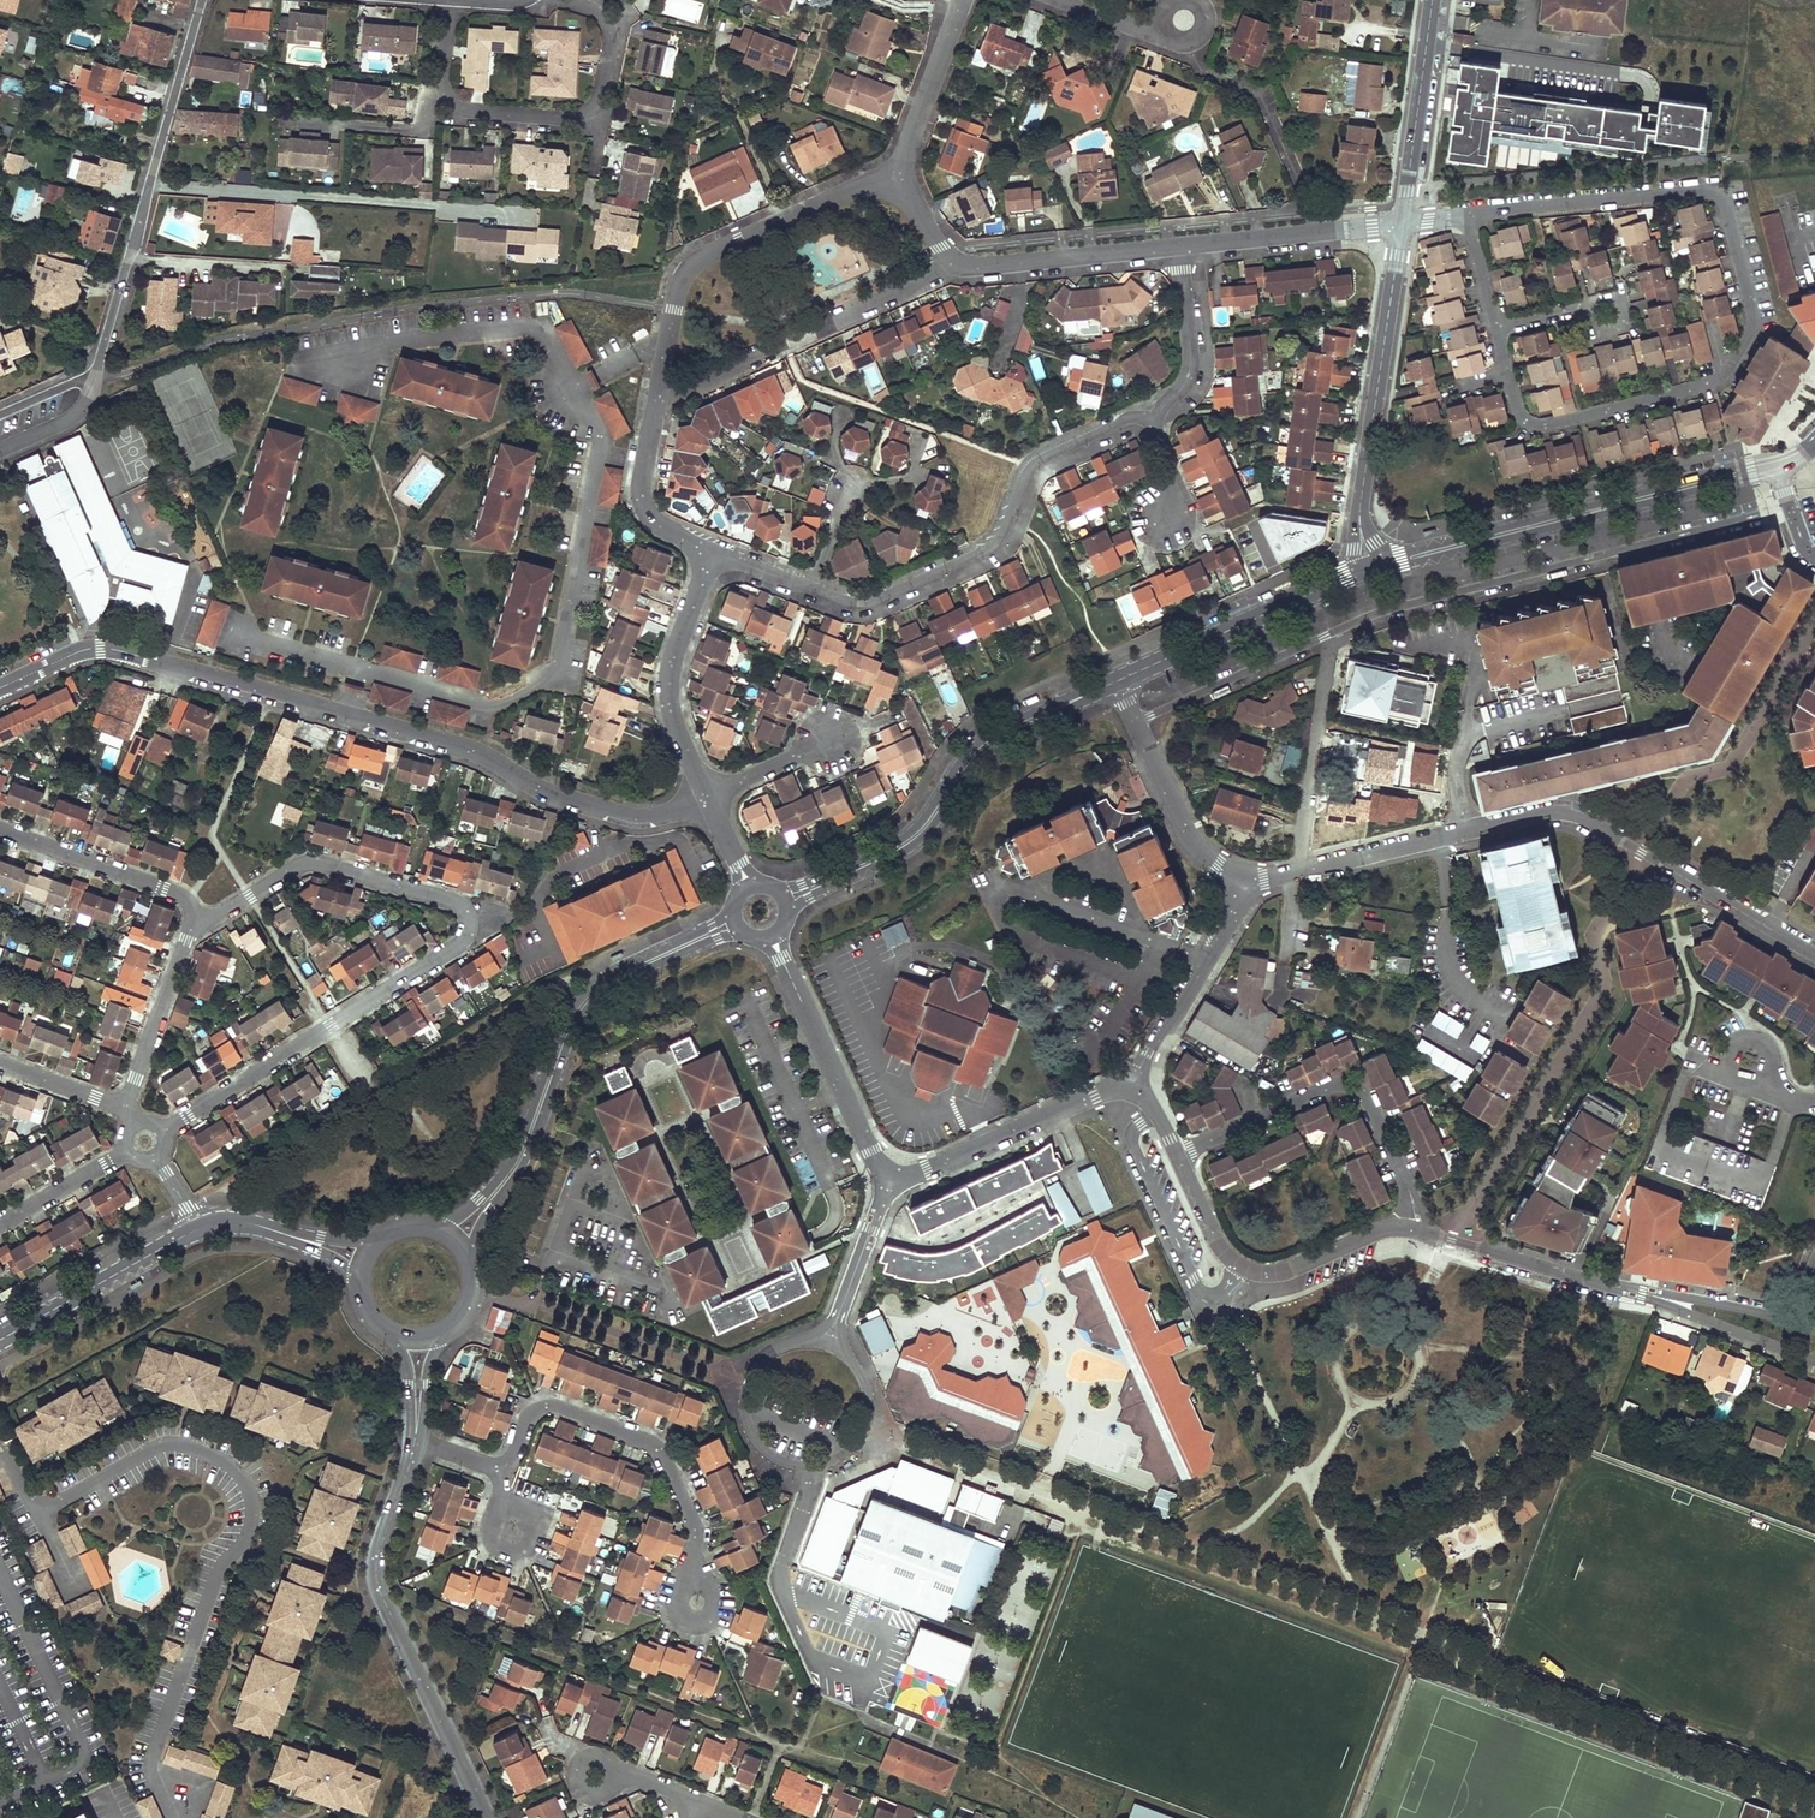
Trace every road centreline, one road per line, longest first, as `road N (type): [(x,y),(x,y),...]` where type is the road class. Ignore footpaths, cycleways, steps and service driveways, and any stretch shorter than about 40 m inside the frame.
road 1 (residential): [(706,798),(650,814),(596,807),(529,783),(472,745),(117,652),(79,654),(0,687)]
road 2 (residential): [(145,1142),(453,949),(470,920),(456,902),(312,863),(194,922)]
road 3 (residential): [(1508,374),(1520,411),(1537,424),(1729,374),(1755,321),(1729,211),(1704,190),(1468,214)]
road 4 (residential): [(1241,887),(1569,814),(1814,954)]
road 5 (residential): [(203,0),(91,394),(81,411),(0,451)]
road 6 (tertiary): [(733,916),(590,986),(566,1017),(515,1158),(465,1214),(425,1227)]
road 7 (tertiary): [(468,1260),(524,1163),(589,1008),(604,993),(737,927)]
road 8 (residential): [(811,586),(872,601),(979,552),(1006,530),(1032,465),(1113,424),(1156,420)]
road 9 (tertiary): [(787,906),(920,846),(990,751),(1118,681)]
road 10 (tertiary): [(1118,681),(980,736),(901,837),(783,897)]
road 11 (tertiary): [(413,1441),(374,1577),(485,1817)]
road 12 (tertiary): [(1386,563),(1772,467)]
road 13 (residential): [(452,0),(442,69),(449,101),(466,110),(559,119),(596,105),(610,40),(597,14),(566,0)]
road 14 (residential): [(823,1345),(775,1352),(749,1383),(751,1431),(786,1463),(830,1462),(865,1425),(861,1376),(831,1348)]
road 15 (residential): [(895,181),(856,188),(700,259),(680,285),(657,399)]
road 16 (residential): [(1417,1229),(1411,1193),(1367,1097),(1353,1085),(1334,1084),(1176,1155)]
road 17 (residential): [(496,1466),(515,1455),(525,1425),(544,1408),(650,1443),(694,1526),(696,1578)]
road 18 (residential): [(956,263),(657,399)]
road 19 (residential): [(1417,1229),(1376,1232),(1274,1276),(1243,1271),(1212,1235),(1176,1155)]
road 20 (unclassified): [(1359,520),(1402,224)]
road 21 (residential): [(887,1179),(771,937)]
road 22 (residential): [(1136,1086),(887,1179)]
road 23 (tertiary): [(1118,681),(1357,573)]
road 24 (residential): [(706,798),(675,724),(669,675),(680,625),(712,552)]
road 25 (residential): [(1241,887),(1190,833),(1118,681)]
road 26 (residential): [(1641,1292),(1417,1229)]
road 27 (tertiary): [(200,1228),(0,1339)]
road 28 (unclassified): [(1402,224),(1433,0)]
road 29 (residential): [(1136,1086),(1241,887)]
road 30 (residential): [(1402,224),(1181,246)]
road 31 (residential): [(0,828),(176,893),(194,922)]
road 32 (residential): [(194,922),(124,1108)]
road 33 (residential): [(895,181),(962,0)]
road 34 (residential): [(657,399),(642,496),(662,525),(712,552)]
road 35 (residential): [(1641,1292),(1814,1361)]
road 36 (residential): [(1156,420),(1190,376),(1181,246)]
road 37 (residential): [(887,1179),(823,1345)]
road 38 (residential): [(1814,1330),(1641,1292)]
road 39 (residential): [(0,1221),(145,1142)]
road 40 (residential): [(1181,246),(1018,262)]
road 41 (residential): [(840,733),(706,798)]
road 42 (residential): [(124,1108),(0,1063)]
road 43 (residential): [(1182,22),(1146,32),(1059,0)]
road 44 (residential): [(1782,1097),(1765,1046),(1746,1041),(1730,1051),(1726,1067),(1736,1083)]
road 45 (residential): [(696,1578),(682,1586),(677,1601),(685,1615),(700,1620),(715,1613),(720,1597),(704,1578)]
road 46 (tertiary): [(413,1441),(432,1359),(449,1327)]

